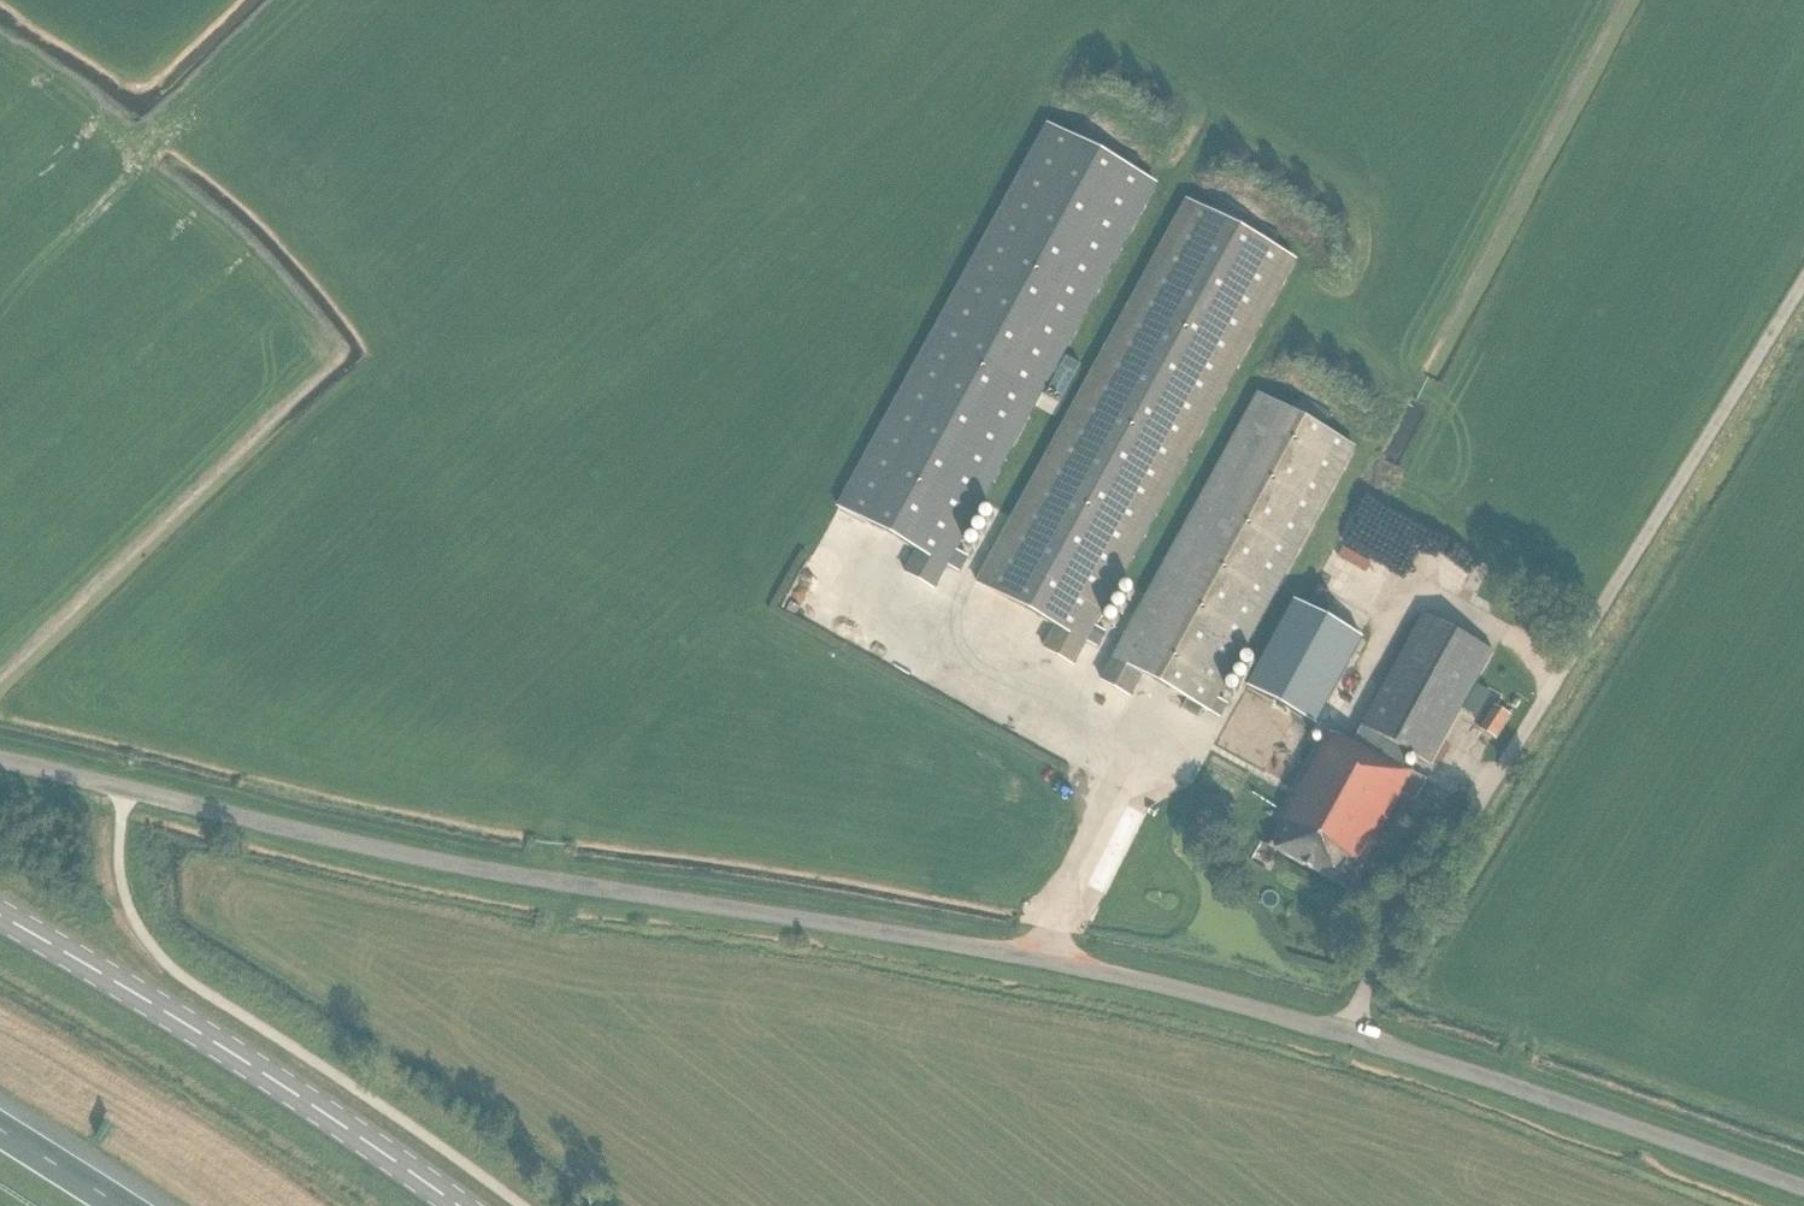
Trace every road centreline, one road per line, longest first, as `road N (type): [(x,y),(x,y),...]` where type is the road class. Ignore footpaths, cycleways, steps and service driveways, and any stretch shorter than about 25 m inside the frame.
road 1 (unclassified): [(1348,1045),(1202,1003),(928,944),(567,893),(0,759)]
road 2 (unclassified): [(1348,1045),(1803,305)]
road 3 (tertiary): [(453,1205),(277,1077),(0,915)]
road 4 (unclassified): [(1803,1194),(1348,1045)]
road 5 (motorway): [(120,1205),(0,1129)]

